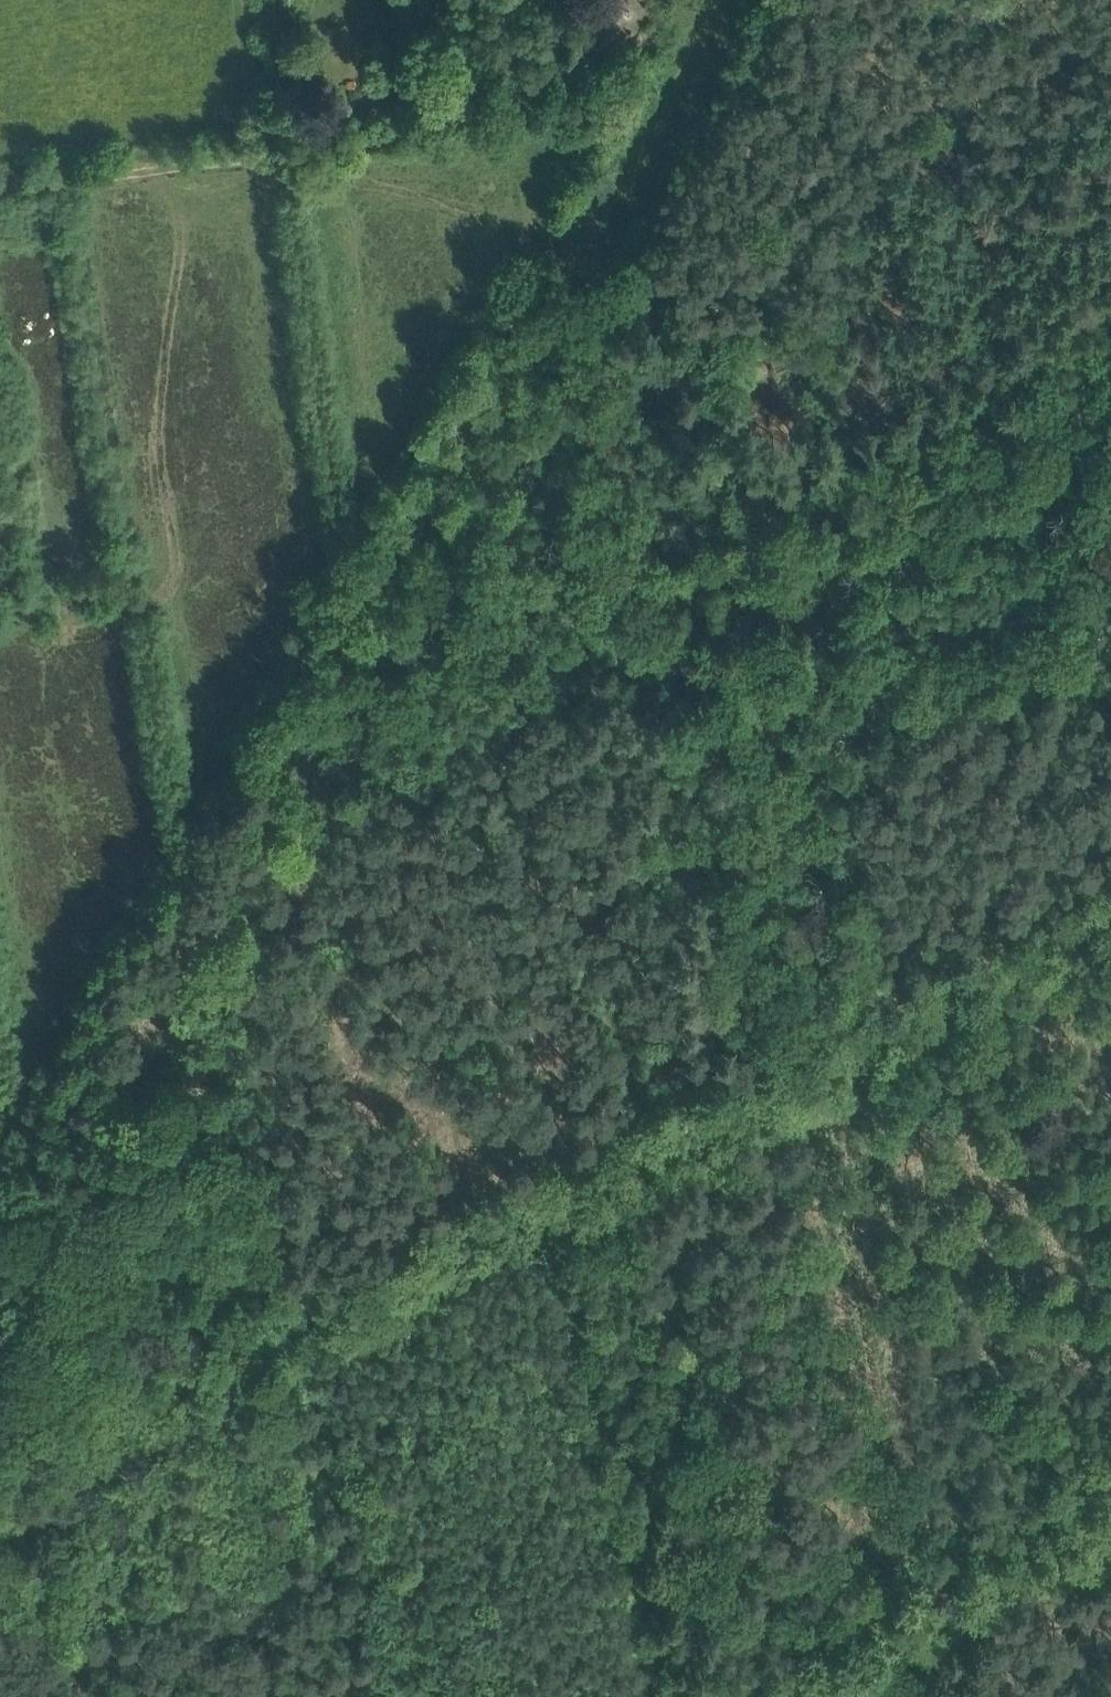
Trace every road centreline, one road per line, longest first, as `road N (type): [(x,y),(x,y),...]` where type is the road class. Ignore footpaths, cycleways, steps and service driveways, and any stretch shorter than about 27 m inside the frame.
road 1 (track): [(0,1490),(48,1430),(1110,890)]
road 2 (track): [(1110,1508),(743,1696)]

